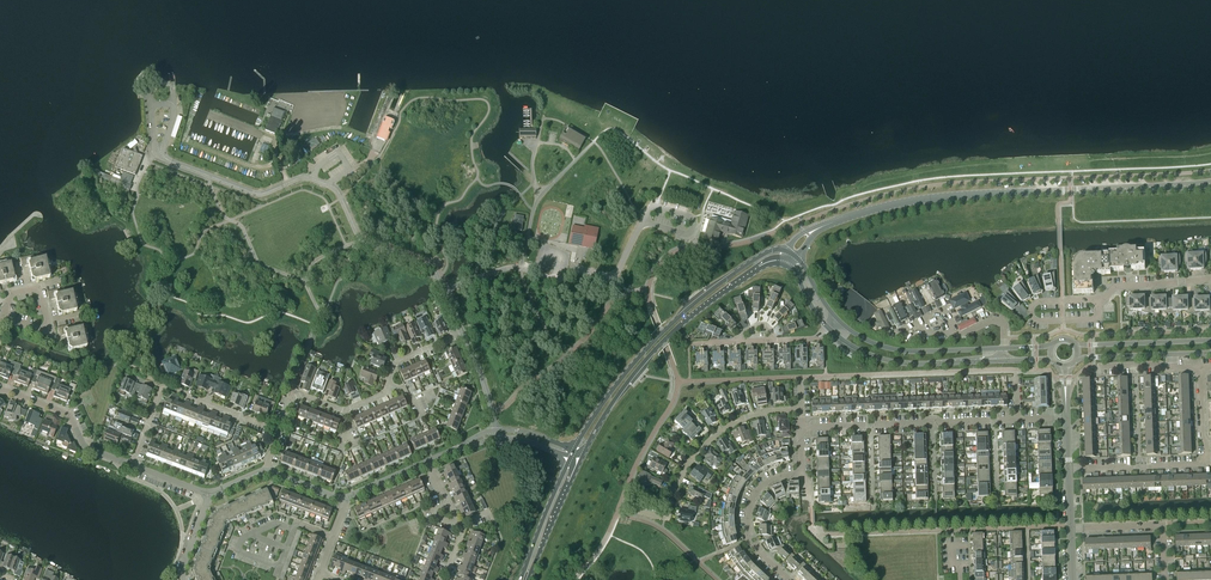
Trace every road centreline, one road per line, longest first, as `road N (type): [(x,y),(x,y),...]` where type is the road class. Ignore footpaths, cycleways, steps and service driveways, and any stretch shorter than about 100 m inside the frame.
road 1 (unclassified): [(838,221),(956,195),(1210,183)]
road 2 (unclassified): [(444,291),(432,268),(361,239),(338,191),(320,179),(298,176),(253,192),(162,156)]
road 3 (tertiary): [(787,250),(747,265),(673,323),(611,392),(575,449)]
road 4 (tertiary): [(580,459),(665,342),(748,276),(785,265)]
road 5 (unclassified): [(444,291),(514,268),(558,281),(573,268),(613,276),(653,207)]
road 6 (residential): [(1069,471),(1208,460),(1200,368)]
road 7 (residential): [(801,428),(1017,420)]
road 8 (residential): [(132,466),(165,388),(281,431)]
road 9 (tertiary): [(828,327),(869,355),(898,363),(1002,361)]
road 10 (tertiary): [(1003,348),(900,351),(838,319)]
road 11 (residential): [(671,501),(691,461),(720,431),(769,410),(801,409)]
road 12 (residential): [(132,466),(86,446),(61,411),(0,388)]
road 13 (residential): [(789,579),(748,542),(748,516),(762,486),(802,474)]
road 14 (tertiary): [(1210,341),(1076,345)]
road 15 (tertiary): [(526,579),(580,459)]
road 16 (tertiary): [(570,459),(521,579)]

